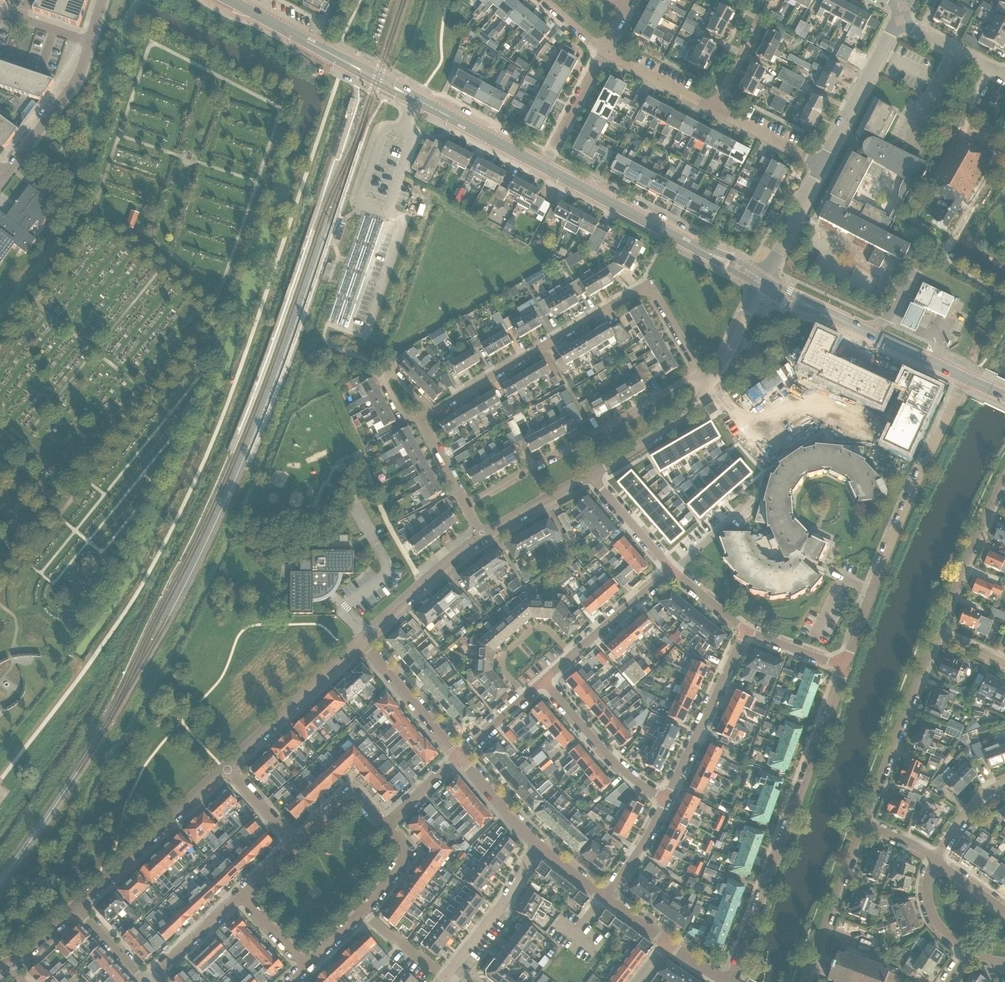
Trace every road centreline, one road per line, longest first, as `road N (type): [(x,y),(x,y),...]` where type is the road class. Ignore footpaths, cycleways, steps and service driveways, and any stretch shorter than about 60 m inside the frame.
road 1 (secondary): [(542,167),(230,0)]
road 2 (residential): [(732,981),(846,666)]
road 3 (residential): [(846,666),(963,377)]
road 4 (residential): [(465,505),(698,374)]
road 5 (residential): [(430,412),(644,286)]
road 6 (residential): [(864,822),(937,630)]
road 7 (unclassified): [(82,907),(228,769)]
road 8 (unclassified): [(228,769),(361,638)]
road 9 (residential): [(667,797),(745,630)]
road 10 (residential): [(667,797),(630,777),(543,679)]
road 11 (residential): [(803,981),(864,822)]
road 12 (secondary): [(691,246),(542,167)]
road 13 (residential): [(937,630),(1004,479)]
road 14 (unclassified): [(820,165),(898,20)]
road 15 (unclassified): [(445,976),(538,844)]
road 16 (residential): [(361,638),(484,537)]
road 17 (unclassified): [(6,173),(76,80),(90,40)]
road 18 (unclassified): [(460,756),(361,638)]
road 19 (secondary): [(963,377),(829,313)]
road 20 (residential): [(594,475),(686,417),(708,393)]
road 21 (residential): [(524,697),(504,663),(533,628),(550,629),(572,655)]
road 22 (residential): [(572,655),(674,572)]
road 23 (residential): [(542,167),(603,51)]
road 24 (residential): [(146,980),(240,893)]
road 25 (residential): [(484,537),(594,475)]
road 26 (residential): [(674,572),(594,475)]
road 27 (unclassified): [(764,277),(820,165)]
road 28 (residential): [(713,108),(603,51)]
road 29 (residential): [(297,843),(352,792),(385,825)]
road 30 (residential): [(430,412),(387,375),(383,382),(400,416),(418,420)]
road 31 (residential): [(820,165),(713,108)]
road 32 (residential): [(1004,77),(898,20)]

